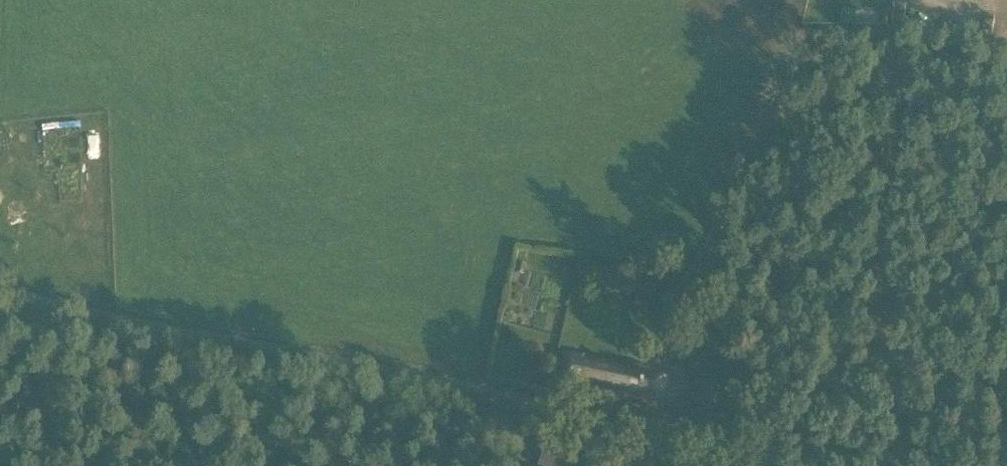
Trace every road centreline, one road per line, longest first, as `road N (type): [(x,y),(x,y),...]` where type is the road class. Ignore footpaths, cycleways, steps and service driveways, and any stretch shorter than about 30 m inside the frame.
road 1 (unclassified): [(765,465),(684,436),(0,285)]

